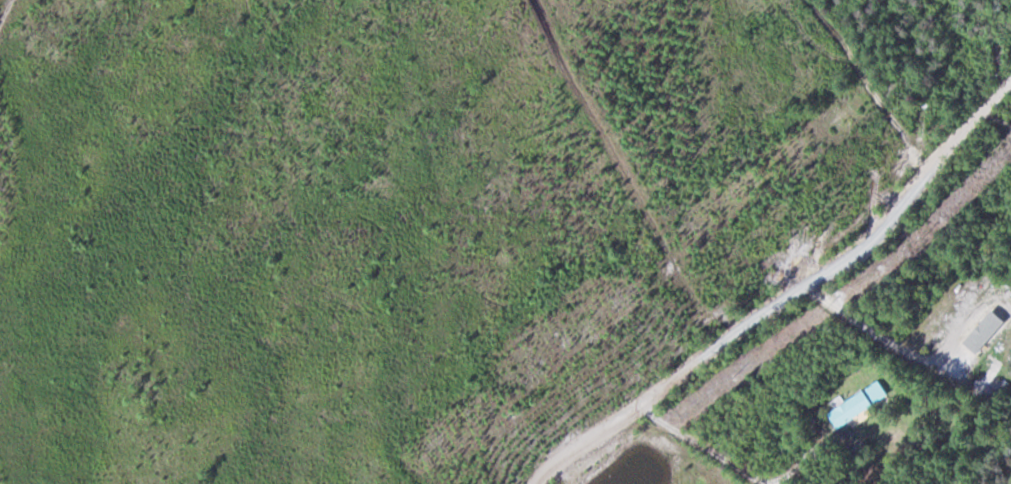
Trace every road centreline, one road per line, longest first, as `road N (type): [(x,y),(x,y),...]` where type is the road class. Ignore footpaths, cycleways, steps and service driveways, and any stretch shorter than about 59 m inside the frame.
road 1 (track): [(1010,82),(870,244),(726,337),(538,483)]

